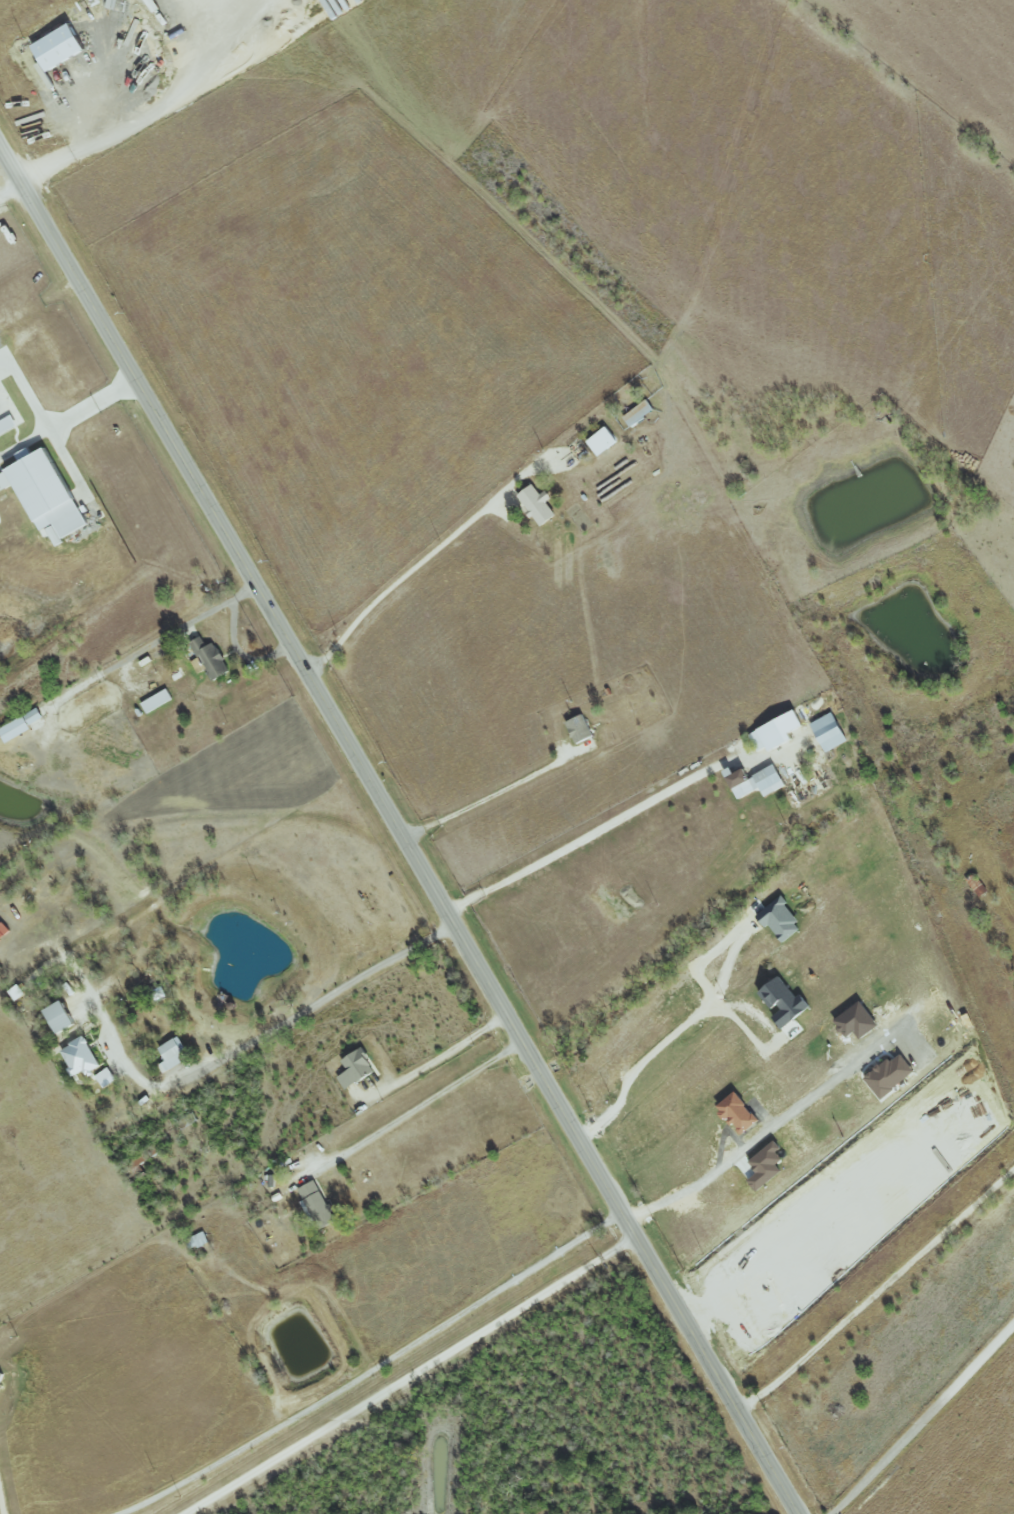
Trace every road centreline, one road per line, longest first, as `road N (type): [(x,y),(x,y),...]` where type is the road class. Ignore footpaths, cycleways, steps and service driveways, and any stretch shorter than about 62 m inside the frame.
road 1 (secondary): [(0,140),(800,1513)]

